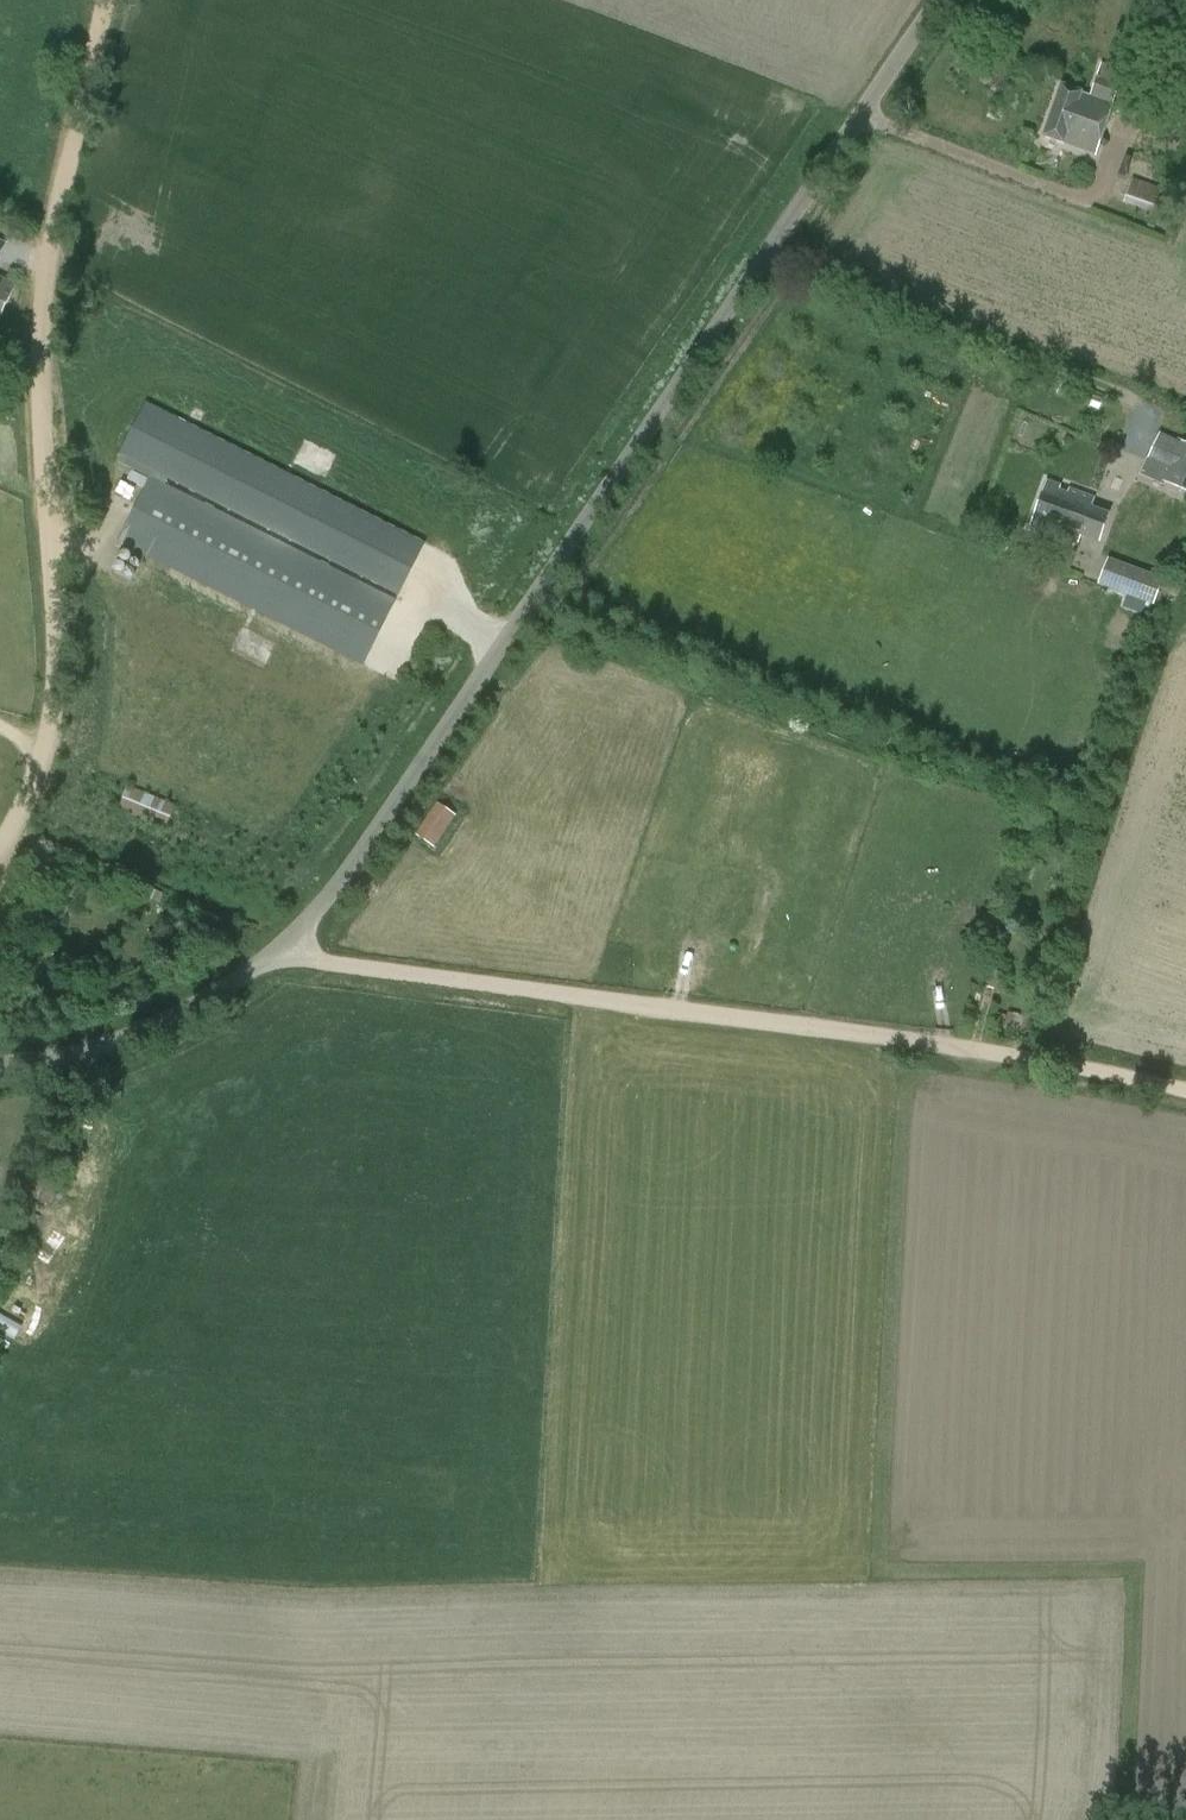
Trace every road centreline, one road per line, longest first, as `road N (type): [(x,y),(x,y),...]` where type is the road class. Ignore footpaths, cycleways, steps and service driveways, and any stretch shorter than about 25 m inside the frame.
road 1 (unclassified): [(938,0),(325,899),(257,968),(167,1020),(70,1055),(0,1066)]
road 2 (track): [(1185,1090),(859,1034),(402,974),(306,956),(286,942)]
road 3 (track): [(43,750),(57,662),(38,359),(49,262),(104,0)]

